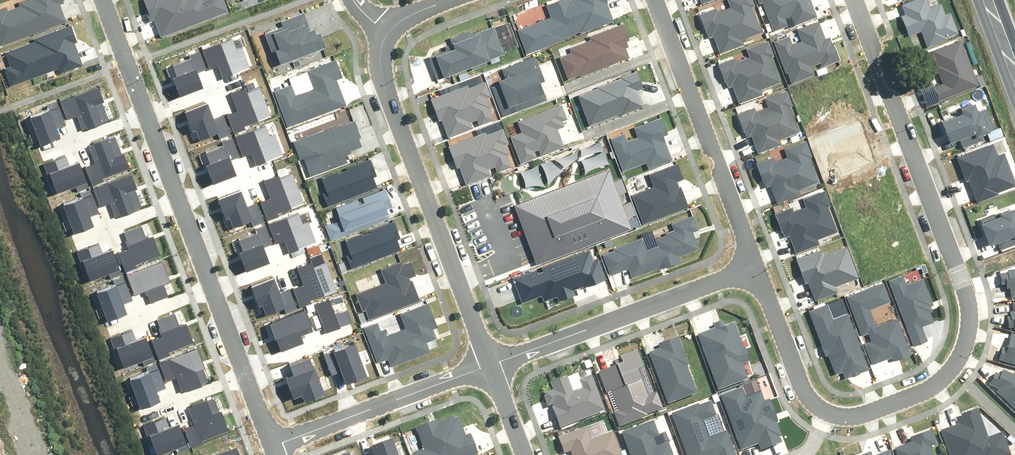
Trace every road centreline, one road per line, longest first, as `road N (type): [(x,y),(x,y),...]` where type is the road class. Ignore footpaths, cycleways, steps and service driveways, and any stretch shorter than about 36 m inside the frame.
road 1 (residential): [(824,410),(866,411),(937,382),(963,347),(970,310),(855,0)]
road 2 (residential): [(102,0),(272,444)]
road 3 (residential): [(491,365),(381,76),(388,32)]
road 4 (residential): [(652,0),(753,267)]
road 5 (residential): [(753,267),(491,365)]
road 6 (residential): [(491,365),(272,444)]
road 7 (residential): [(753,267),(800,384),(824,410)]

